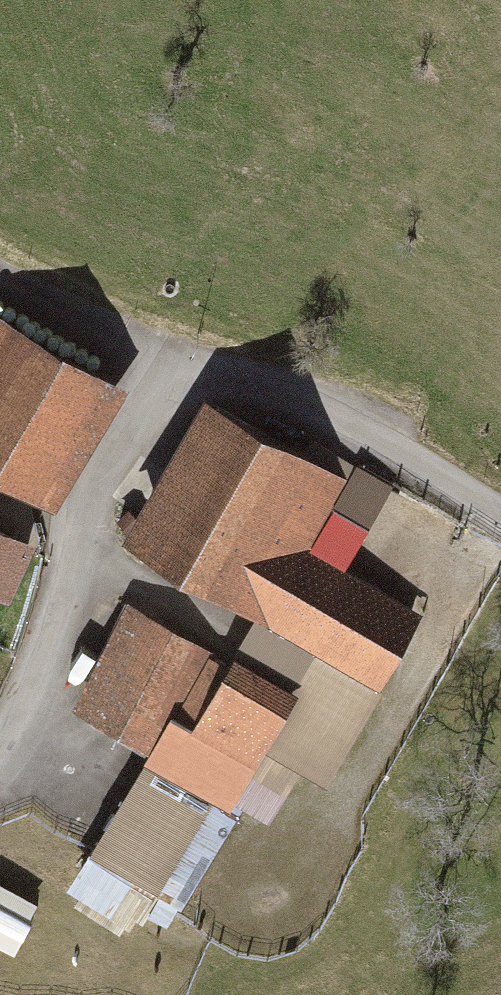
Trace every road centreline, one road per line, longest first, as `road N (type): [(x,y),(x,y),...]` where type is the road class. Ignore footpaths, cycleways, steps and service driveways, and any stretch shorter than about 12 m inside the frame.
road 1 (unclassified): [(0,780),(10,769),(87,537),(183,359)]
road 2 (residential): [(183,359),(397,445),(500,514)]

